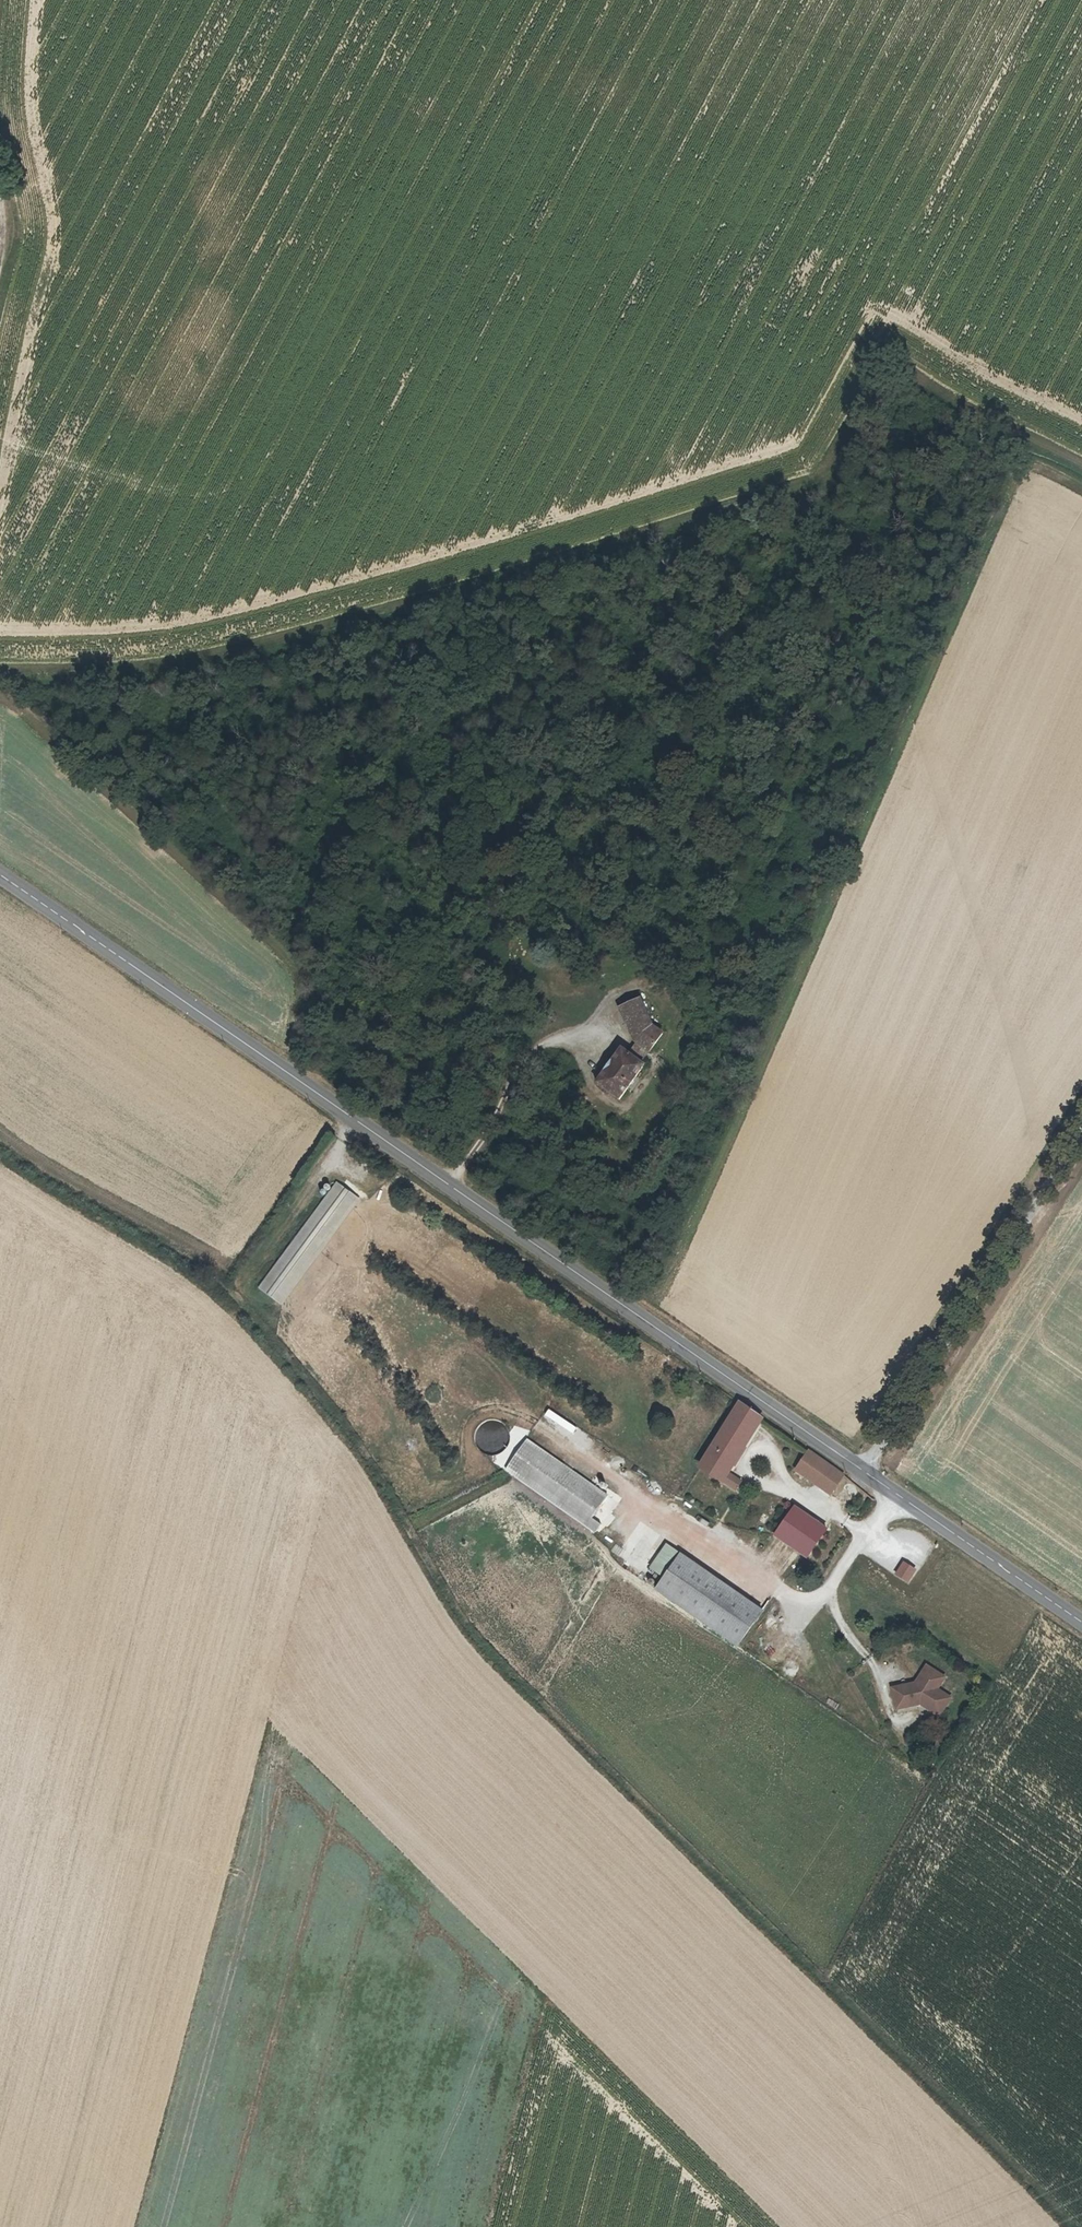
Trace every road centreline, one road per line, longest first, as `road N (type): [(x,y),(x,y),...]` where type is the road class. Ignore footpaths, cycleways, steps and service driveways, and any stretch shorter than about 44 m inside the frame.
road 1 (tertiary): [(0,873),(873,1479)]
road 2 (unclassified): [(1081,1144),(873,1479)]
road 3 (tertiary): [(873,1479),(1081,1623)]
road 4 (track): [(385,1141),(450,1083),(538,1047)]

